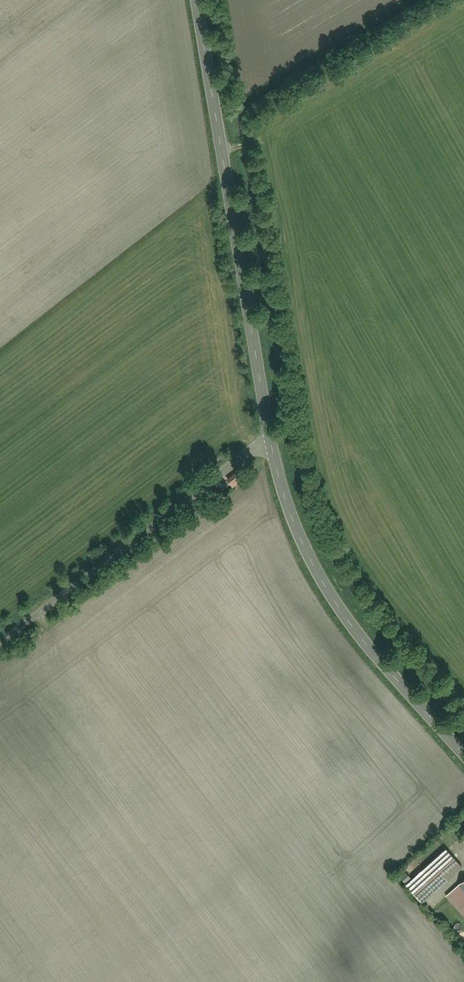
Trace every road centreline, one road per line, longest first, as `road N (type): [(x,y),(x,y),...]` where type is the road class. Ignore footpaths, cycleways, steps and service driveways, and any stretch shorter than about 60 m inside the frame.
road 1 (tertiary): [(196,0),(271,440)]
road 2 (tertiary): [(271,440),(316,568),(349,620),(463,754)]
road 3 (residential): [(0,644),(271,440)]

